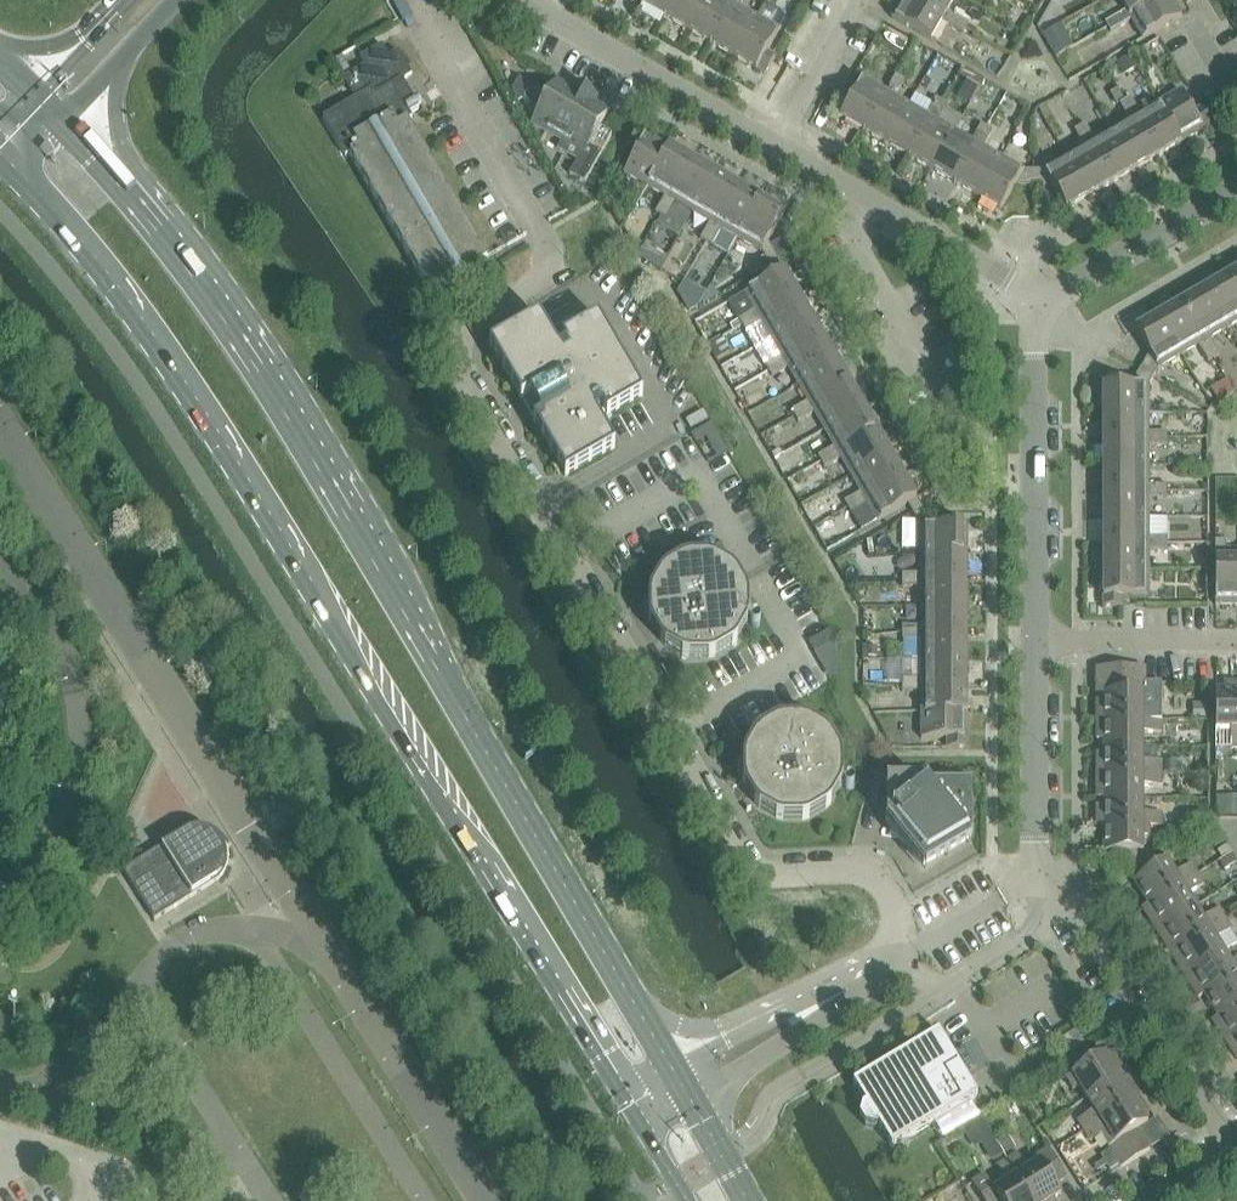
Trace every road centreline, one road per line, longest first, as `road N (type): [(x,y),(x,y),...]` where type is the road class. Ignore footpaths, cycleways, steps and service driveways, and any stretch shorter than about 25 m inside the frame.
road 1 (secondary): [(4,152),(111,284),(222,444),(634,1113)]
road 2 (secondary): [(669,1065),(281,411),(170,253),(56,122)]
road 3 (unclassified): [(897,960),(893,902),(872,874),(852,866),(762,866),(741,853),(458,361),(464,326),(558,271)]
road 4 (residential): [(1035,641),(1034,331),(1050,303)]
road 5 (residential): [(1233,1148),(1093,922),(1062,892),(1035,888)]
road 6 (residential): [(777,143),(533,0)]
road 7 (residential): [(1035,888),(1035,641)]
road 8 (residential): [(946,392),(856,236),(871,196)]
road 9 (residential): [(1050,303),(1236,191)]
road 10 (residential): [(1050,303),(871,196)]
road 11 (residential): [(1035,641),(1236,638)]
road 12 (unclassified): [(835,996),(782,1008),(669,1065)]
road 13 (unclassified): [(688,1098),(795,1033),(835,996)]
road 14 (secondary): [(56,122),(176,0)]
road 15 (residential): [(777,143),(861,0)]
road 16 (unclassified): [(897,960),(1012,890),(1035,888)]
road 17 (secondary): [(120,0),(33,96)]

